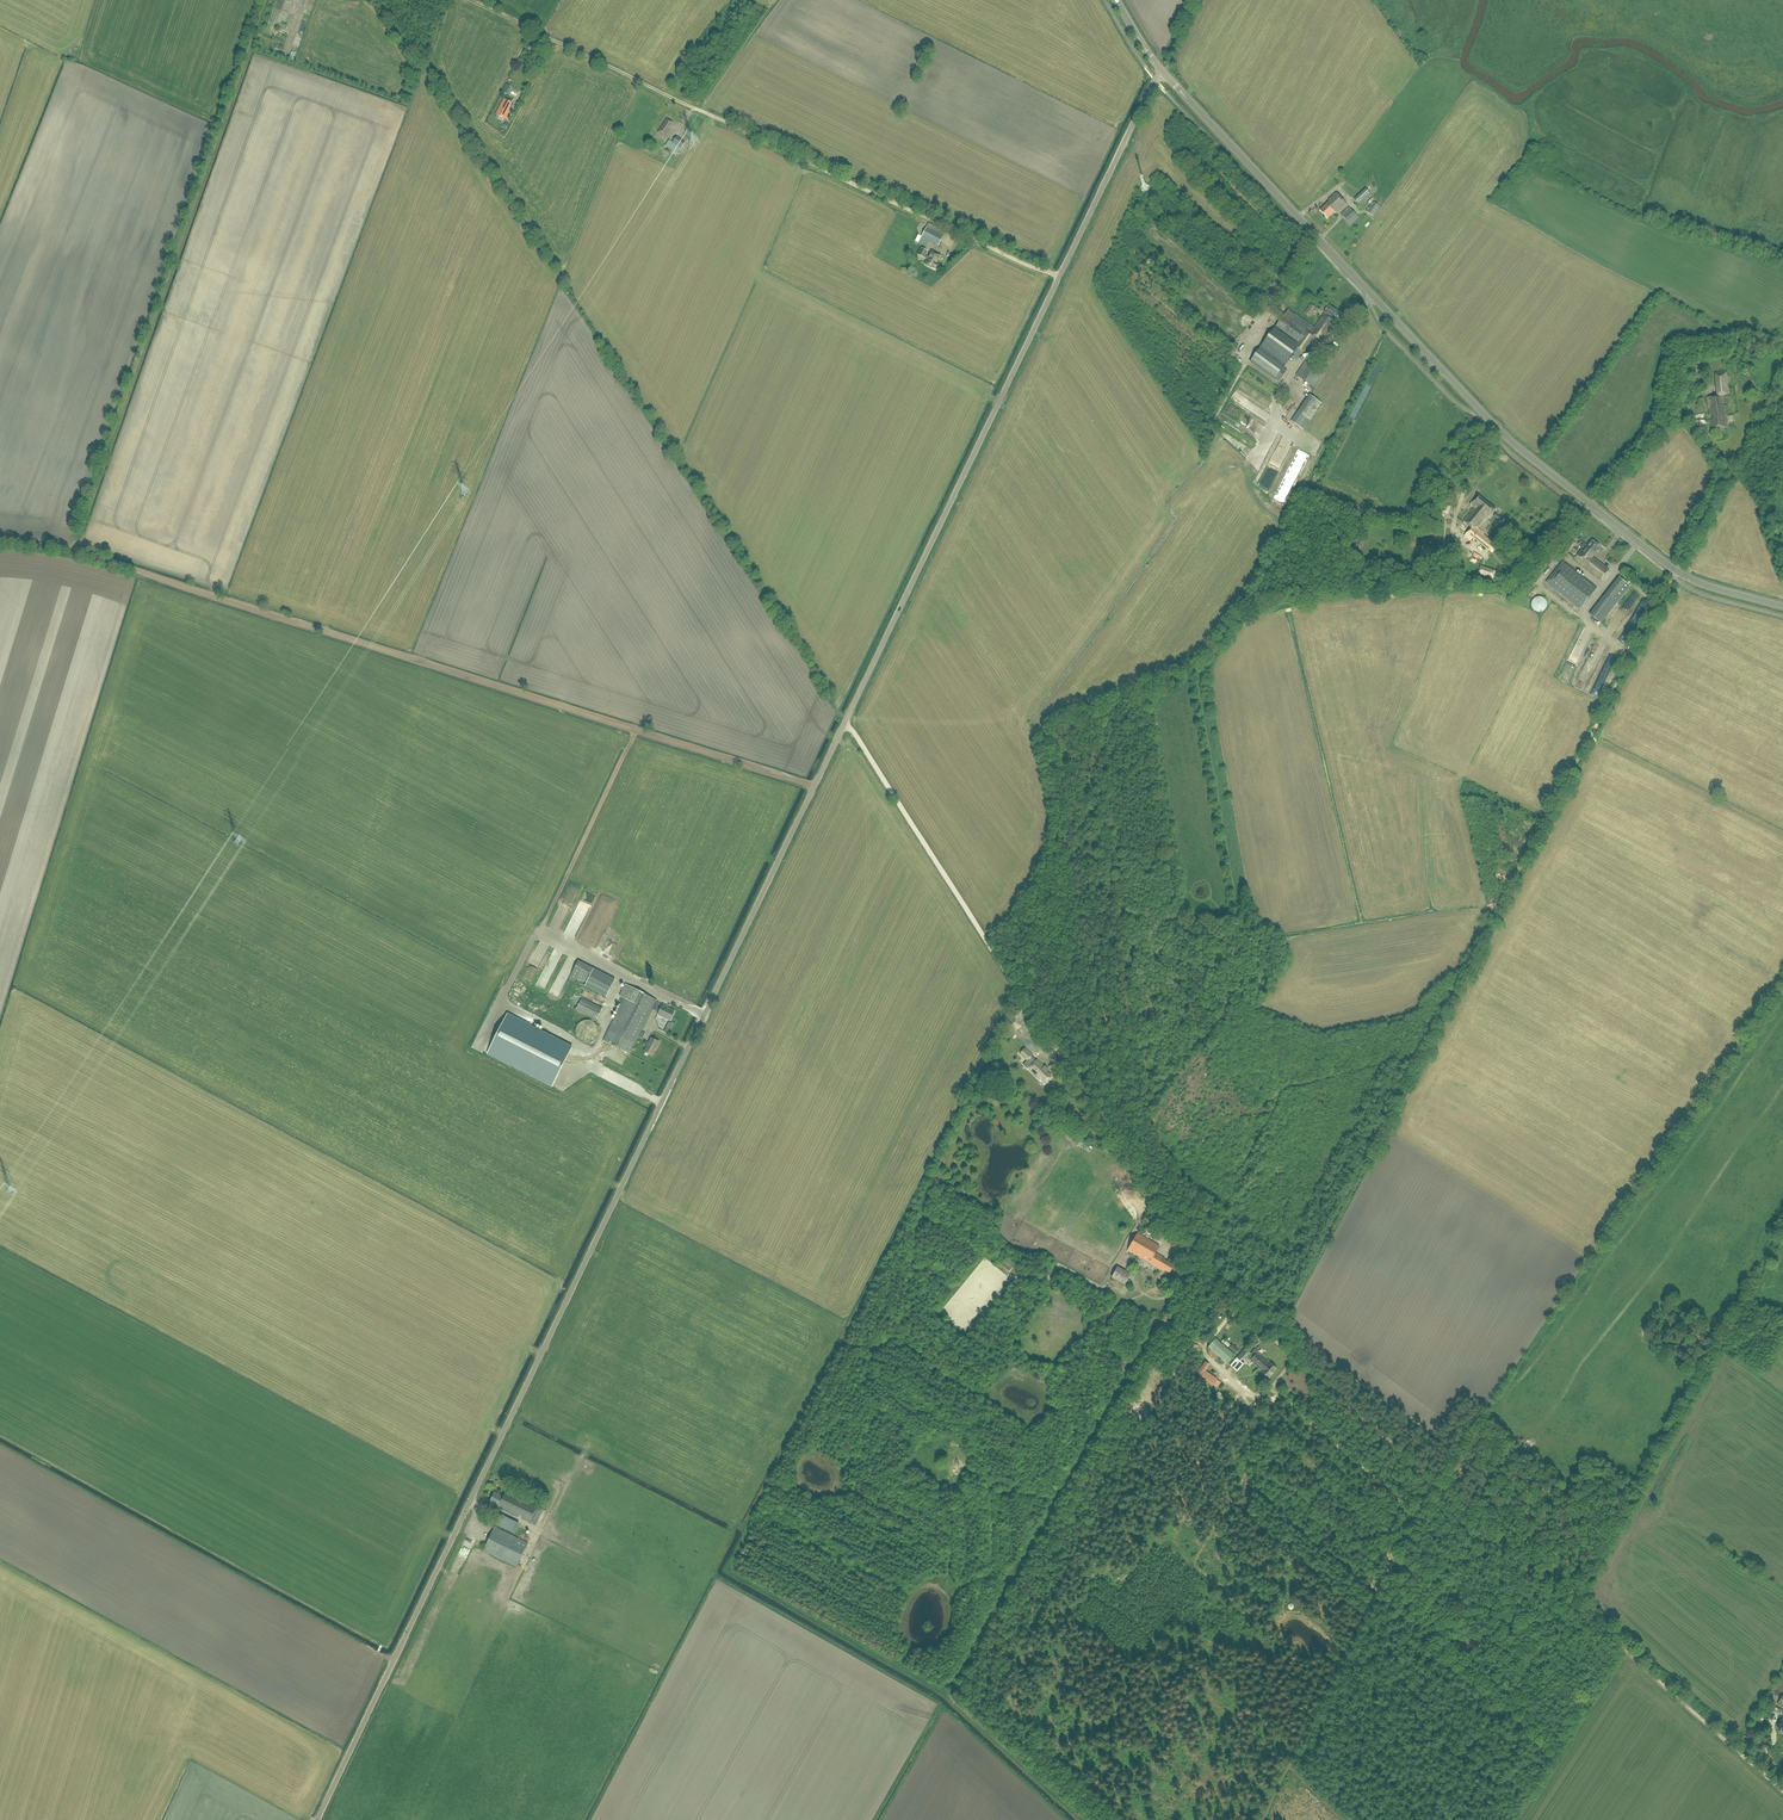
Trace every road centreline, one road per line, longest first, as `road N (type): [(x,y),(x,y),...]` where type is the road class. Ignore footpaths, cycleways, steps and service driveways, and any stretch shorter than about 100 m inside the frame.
road 1 (unclassified): [(317,1819),(1057,277),(1163,73)]
road 2 (track): [(844,722),(1201,1269),(1460,1510),(1782,1790)]
road 3 (track): [(923,1187),(729,1569),(941,1688),(1083,1819)]
road 4 (track): [(0,539),(71,549),(813,786)]
road 5 (secondary): [(1782,608),(1684,576),(1531,458),(1163,73)]
road 6 (track): [(1057,277),(467,0)]
road 7 (track): [(71,549),(261,0)]
road 8 (track): [(1699,397),(1694,424),(1722,478),(1677,571)]
road 9 (track): [(1591,504),(1518,590),(1446,584)]

